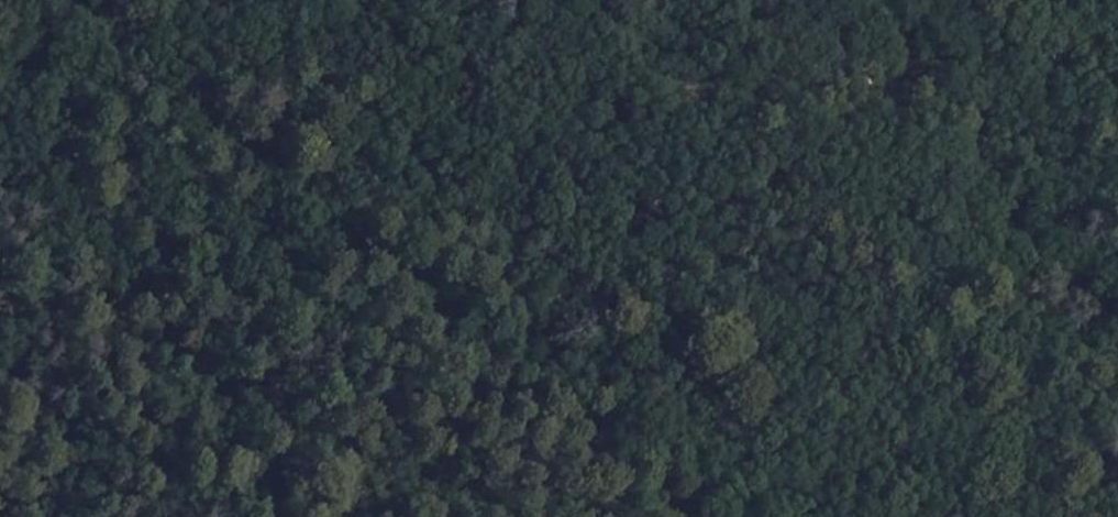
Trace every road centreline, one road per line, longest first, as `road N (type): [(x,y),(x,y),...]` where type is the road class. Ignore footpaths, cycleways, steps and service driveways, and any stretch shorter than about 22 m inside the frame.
road 1 (track): [(0,129),(359,207),(677,55),(949,149),(1117,303)]

